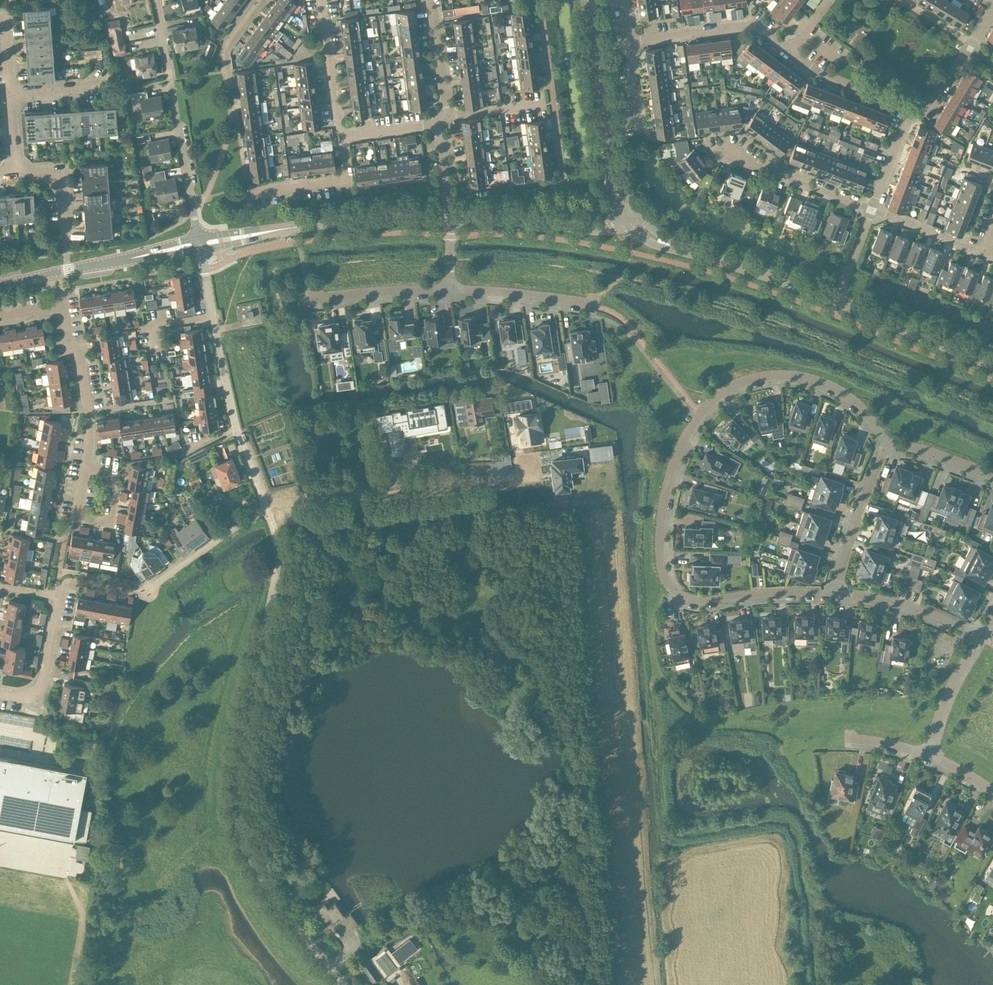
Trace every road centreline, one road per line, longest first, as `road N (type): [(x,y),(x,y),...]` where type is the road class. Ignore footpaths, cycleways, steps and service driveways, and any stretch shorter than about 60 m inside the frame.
road 1 (residential): [(888,442),(837,389),(771,375),(716,398),(681,451),(659,537),(663,575),(677,593),(700,600),(835,592)]
road 2 (unclassified): [(266,507),(276,572),(241,746),(242,829),(278,902),(345,984)]
road 3 (residential): [(201,251),(238,435),(266,507)]
road 4 (residential): [(198,238),(155,0)]
road 5 (tertiary): [(449,218),(594,229),(622,220)]
road 6 (residential): [(871,210),(711,150)]
road 7 (residential): [(788,51),(753,23),(629,42)]
road 8 (tertiary): [(992,364),(837,300)]
road 9 (residential): [(85,467),(88,413),(64,308)]
road 10 (tertiary): [(837,300),(685,250)]
road 11 (residential): [(835,592),(888,442)]
road 12 (residential): [(835,592),(897,601),(980,635)]
road 13 (residential): [(597,306),(450,290)]
road 14 (tertiary): [(302,226),(449,218)]
road 15 (residential): [(450,290),(307,298)]
road 16 (residential): [(340,137),(346,179),(247,193)]
road 17 (residential): [(266,507),(151,588)]
road 18 (residential): [(340,137),(321,0)]
road 19 (residential): [(910,109),(815,71),(788,51)]
road 20 (residential): [(0,693),(25,697),(39,688),(60,598)]
road 21 (residential): [(980,635),(928,755)]

